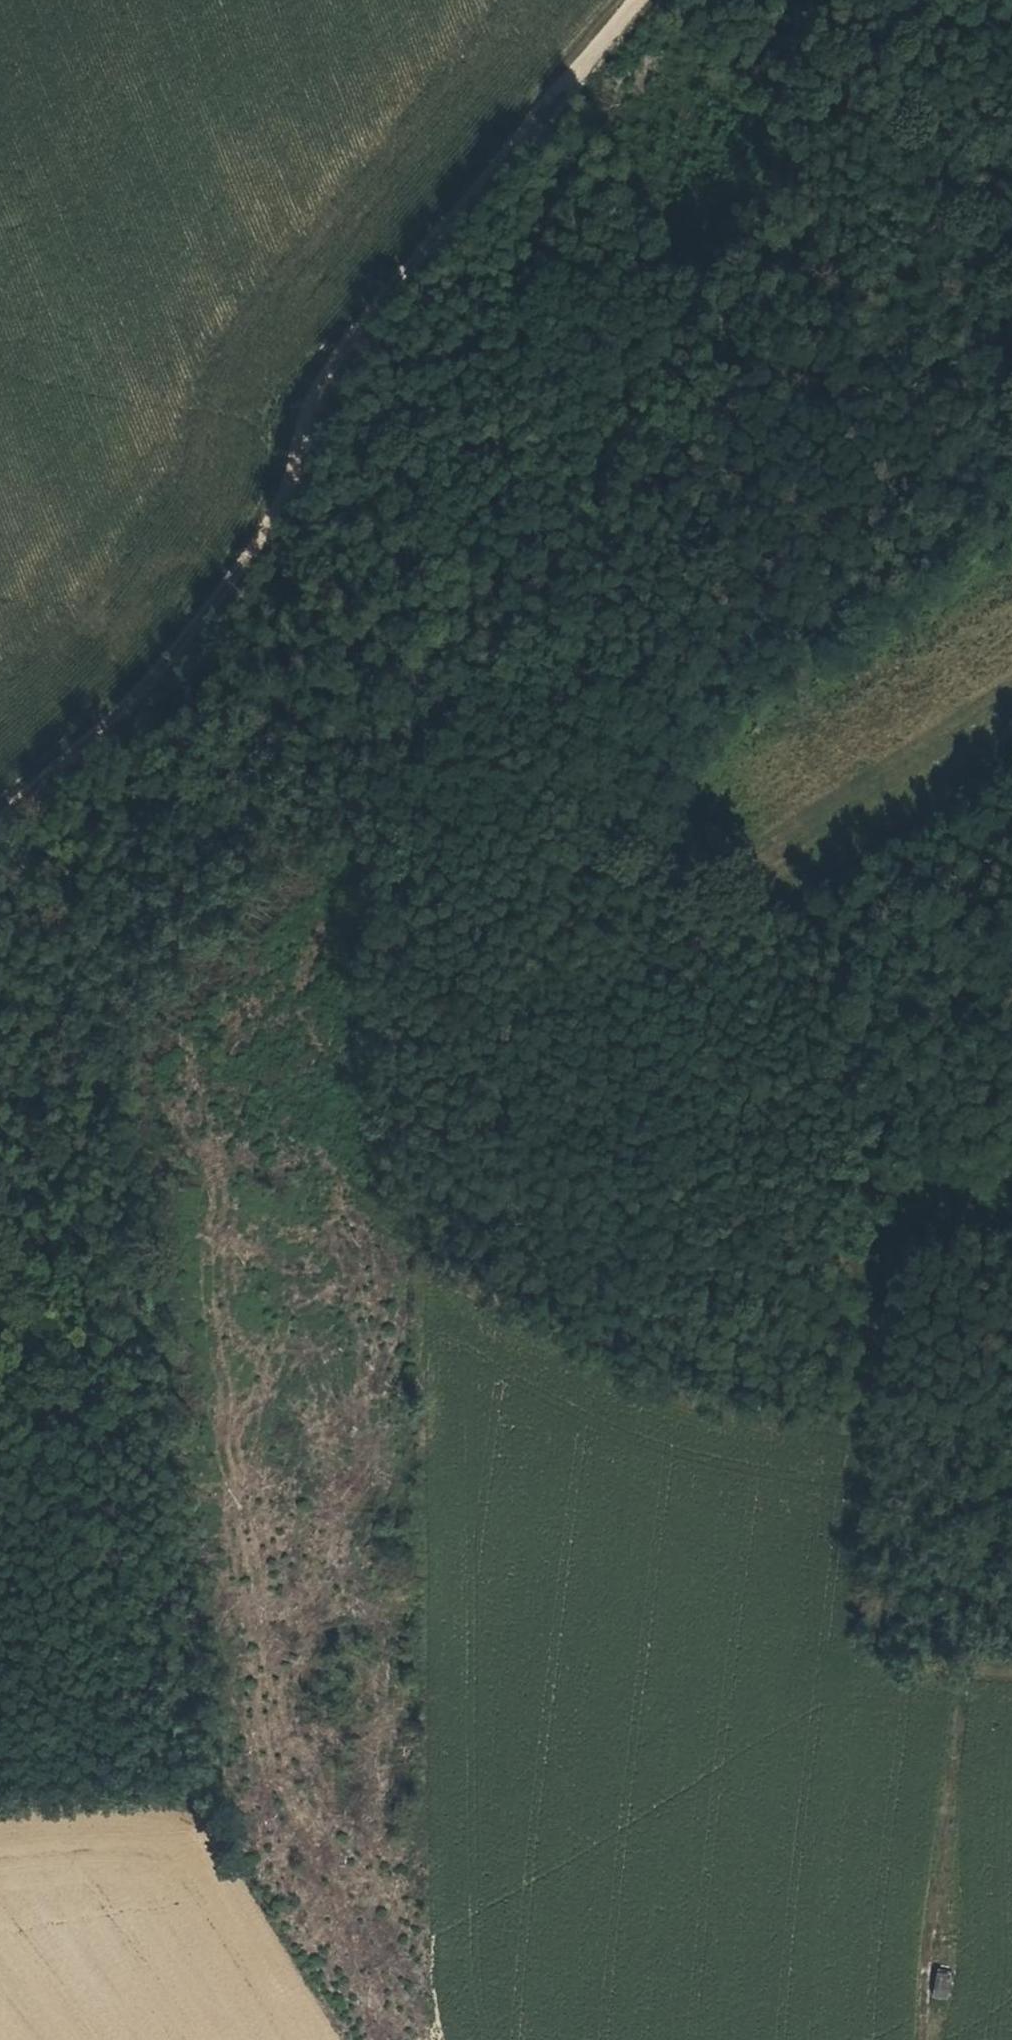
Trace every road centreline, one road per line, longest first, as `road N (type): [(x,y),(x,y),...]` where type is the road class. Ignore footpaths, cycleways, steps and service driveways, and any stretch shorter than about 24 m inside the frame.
road 1 (track): [(681,0),(318,425),(316,481),(288,555),(0,860)]
road 2 (track): [(928,2039),(922,1988),(951,1732)]

